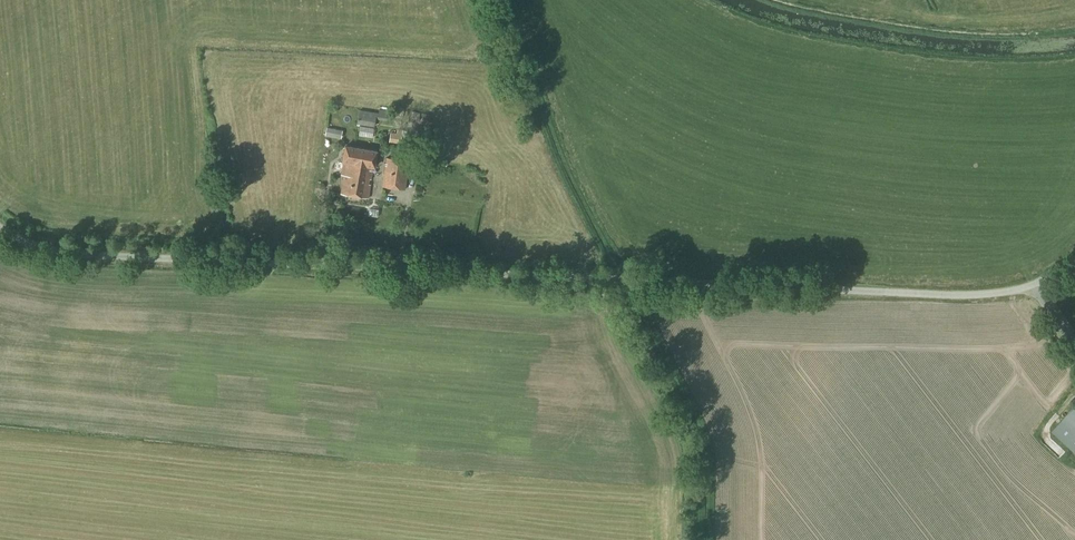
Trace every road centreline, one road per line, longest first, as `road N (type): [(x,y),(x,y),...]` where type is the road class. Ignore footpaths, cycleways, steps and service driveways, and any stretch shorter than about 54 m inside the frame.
road 1 (unclassified): [(1036,285),(950,296),(69,254),(0,228)]

